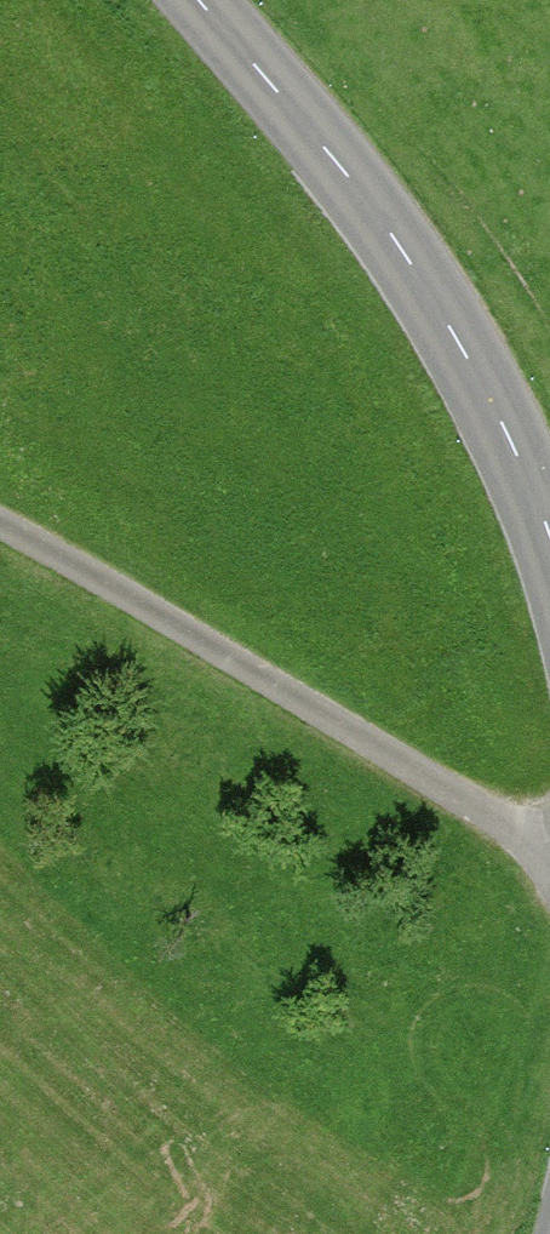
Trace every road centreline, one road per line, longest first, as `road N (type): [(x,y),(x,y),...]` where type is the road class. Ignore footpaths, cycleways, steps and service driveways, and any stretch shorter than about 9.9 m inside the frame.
road 1 (tertiary): [(193,0),(416,278),(522,472),(549,560)]
road 2 (track): [(549,862),(507,826),(74,565),(0,529)]

